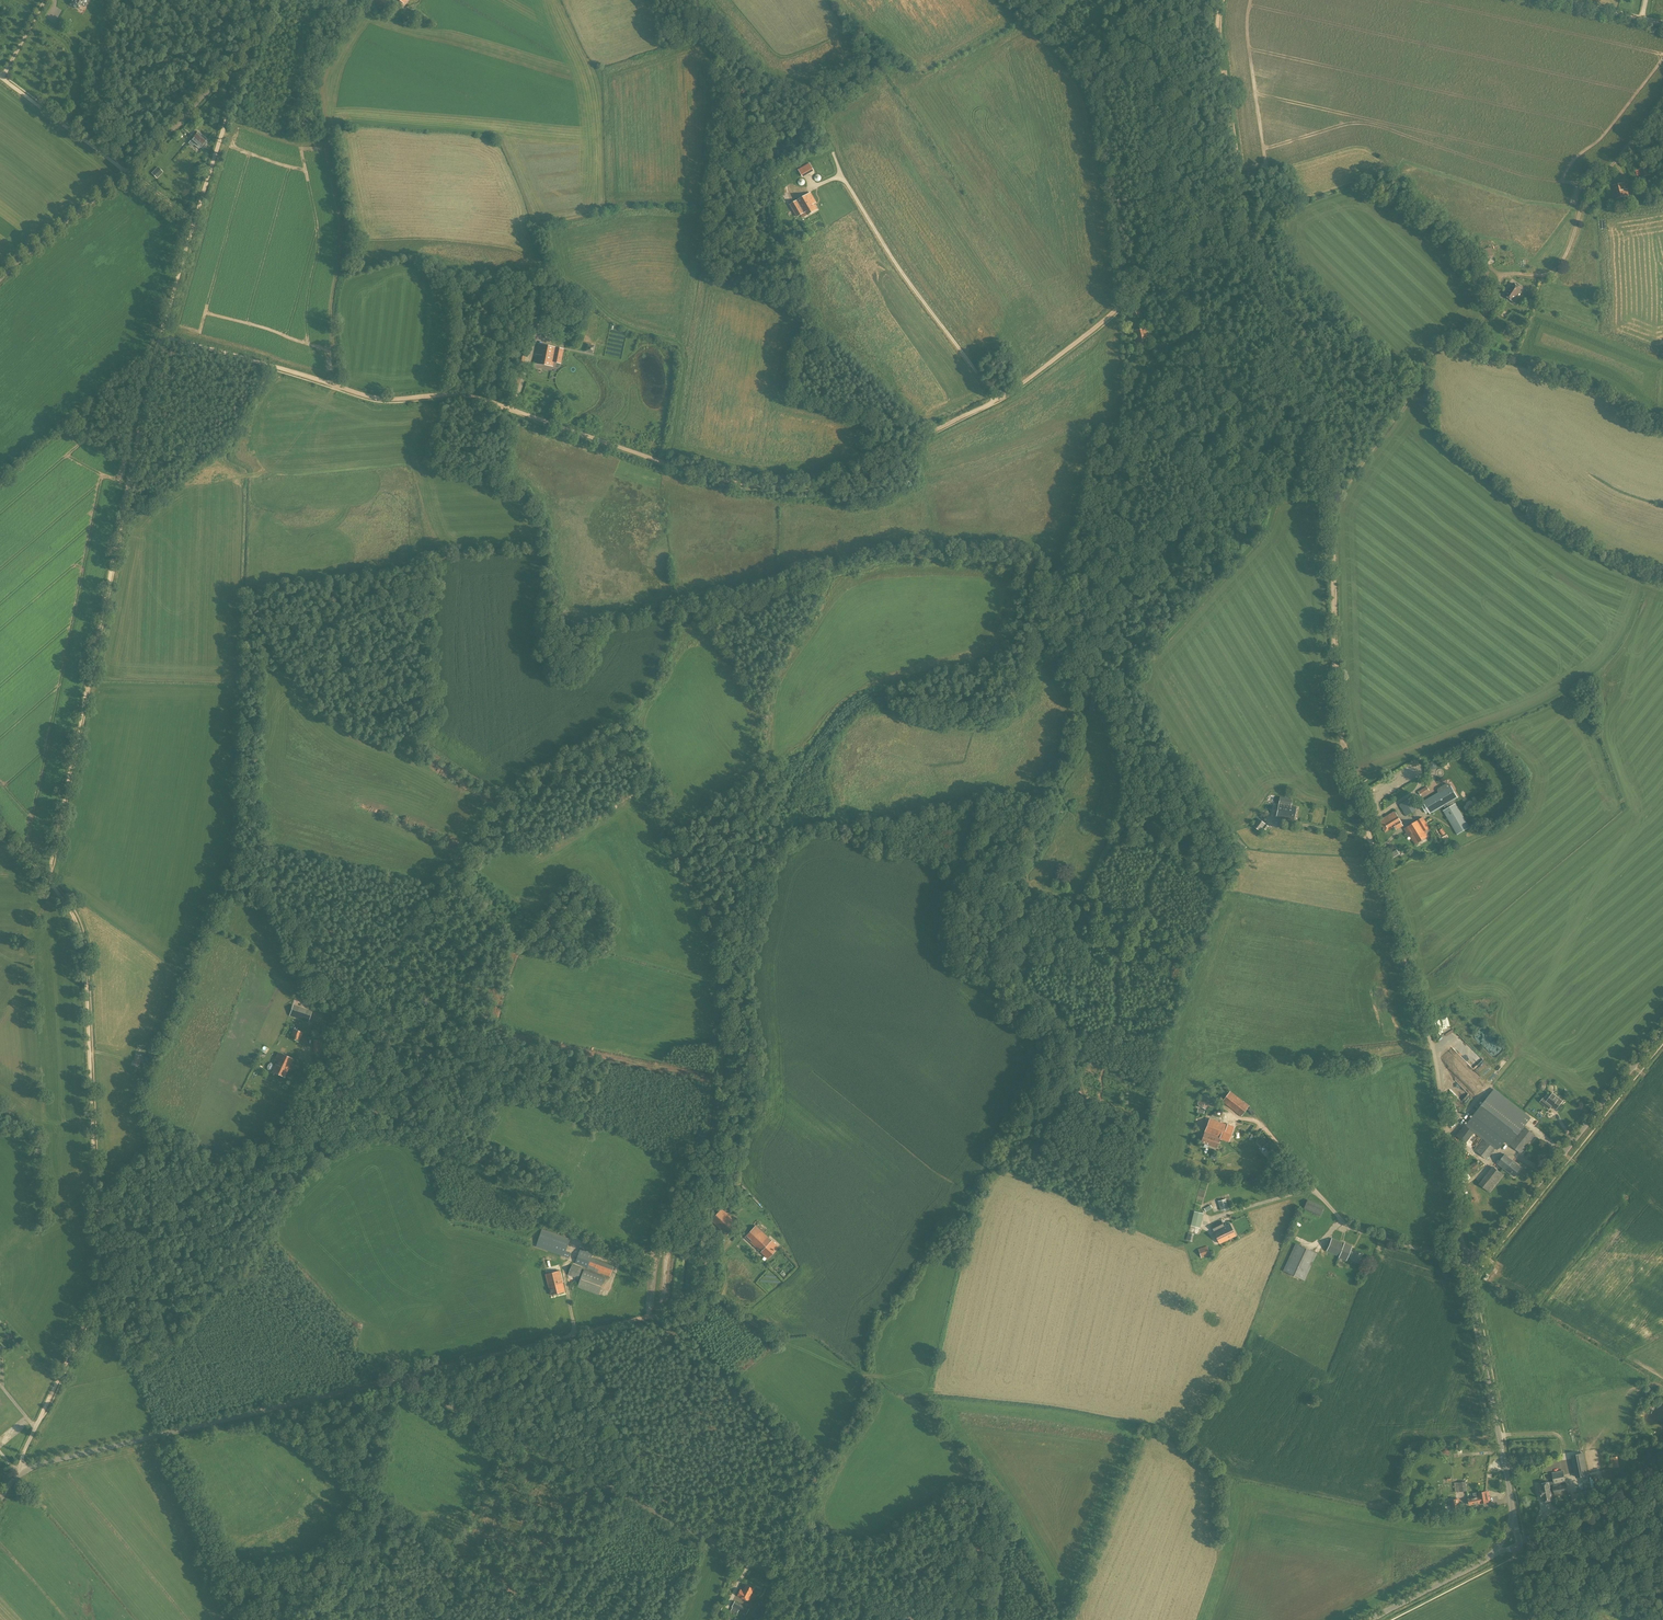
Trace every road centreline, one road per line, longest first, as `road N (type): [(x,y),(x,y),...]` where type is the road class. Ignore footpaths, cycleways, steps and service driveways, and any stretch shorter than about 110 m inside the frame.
road 1 (track): [(1238,176),(1192,214),(1116,309),(1028,379),(871,472),(838,483),(722,480),(478,398),(379,399),(160,336)]
road 2 (track): [(40,1419),(100,1278),(84,951),(77,920),(49,879),(160,336)]
road 3 (track): [(319,1072),(363,994),(508,809),(628,744),(727,973),(709,1206),(690,1244),(702,1265)]
road 4 (tertiary): [(921,1619),(777,1574),(391,1380),(21,1472)]
road 5 (track): [(1364,818),(1337,716),(1326,464),(1247,232),(1221,0)]
road 6 (unclassified): [(1464,1248),(1435,1059),(1364,818)]
road 7 (track): [(320,1070),(591,1249),(622,1259),(690,1246)]
road 8 (unclassified): [(0,278),(180,120),(252,36),(265,0)]
road 9 (track): [(391,1380),(685,1307),(700,1294),(702,1265),(727,1246)]
road 10 (track): [(1330,499),(1276,500),(1267,528),(1105,707)]
road 11 (track): [(97,1209),(134,1222),(220,1177),(299,1108),(319,1072),(302,1050)]
road 12 (secondary): [(1481,1253),(1662,1029)]
road 13 (track): [(547,269),(617,322),(682,347),(665,463)]
road 14 (secondary): [(1512,1504),(1471,1264)]
road 15 (track): [(842,177),(820,118),(880,72),(827,0)]
road 16 (track): [(727,973),(762,770)]
road 17 (track): [(195,219),(252,36)]
road 18 (track): [(1227,1378),(1235,1378),(1310,1280),(1328,1236)]
road 19 (track): [(634,1498),(576,1334)]
road 20 (unclassified): [(1519,1543),(1662,1470)]
road 21 (track): [(0,75),(128,171)]
road 22 (track): [(628,1497),(532,1619)]
road 23 (secondary): [(1369,1619),(1489,1556)]
road 24 (track): [(1534,1612),(1565,1619),(1602,1602),(1662,1600)]

